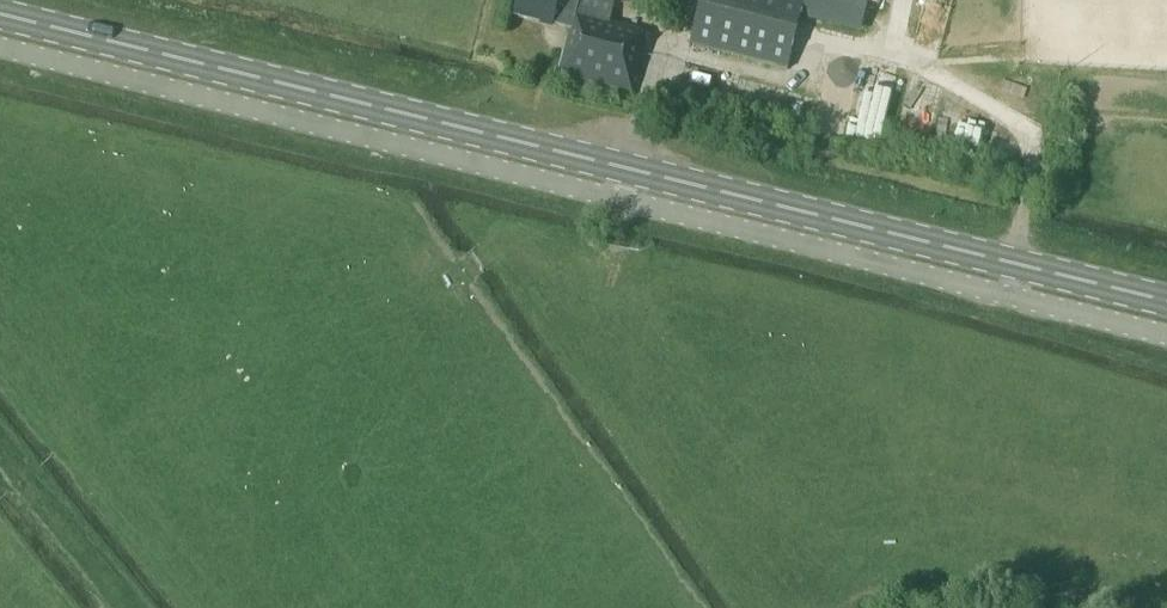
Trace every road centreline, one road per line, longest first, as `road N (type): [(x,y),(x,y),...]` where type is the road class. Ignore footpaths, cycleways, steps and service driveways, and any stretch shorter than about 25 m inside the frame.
road 1 (unclassified): [(0,46),(1166,334)]
road 2 (primary): [(0,13),(1166,299)]

